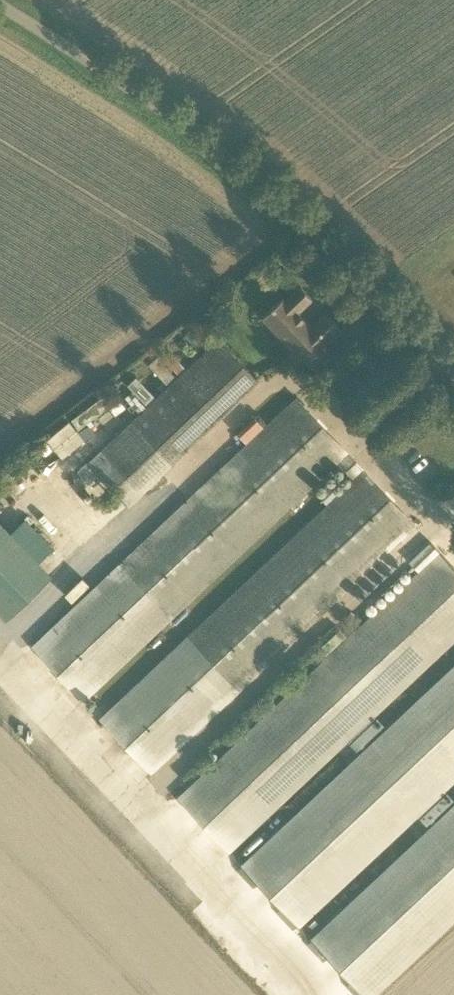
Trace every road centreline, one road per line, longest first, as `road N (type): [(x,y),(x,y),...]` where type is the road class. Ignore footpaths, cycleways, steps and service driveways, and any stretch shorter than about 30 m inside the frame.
road 1 (unclassified): [(0,6),(202,137),(453,361)]

